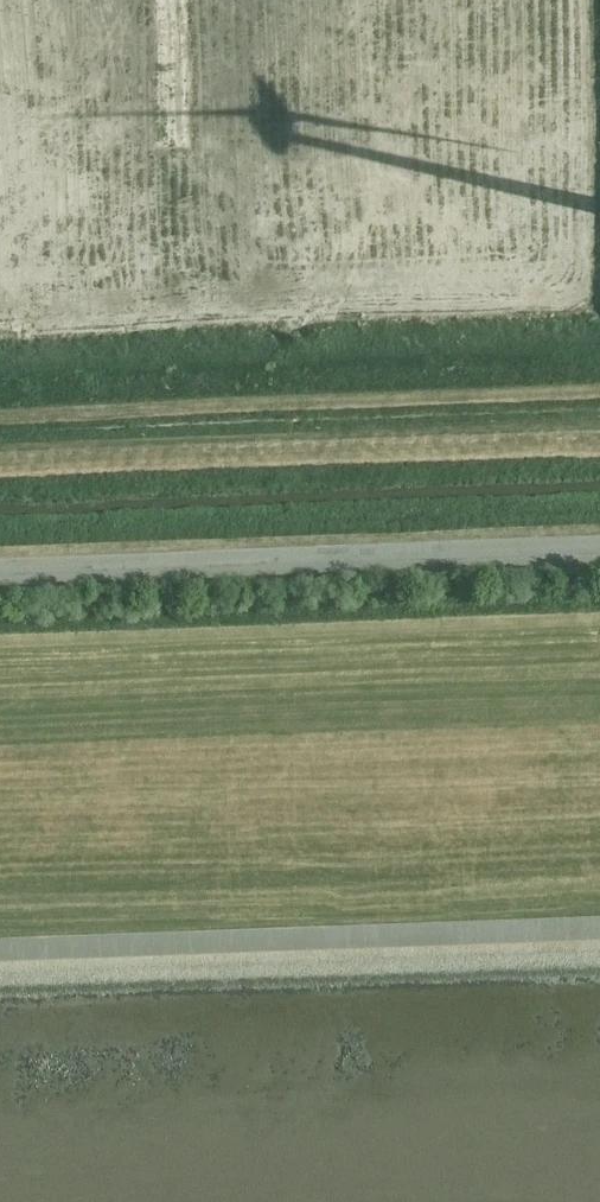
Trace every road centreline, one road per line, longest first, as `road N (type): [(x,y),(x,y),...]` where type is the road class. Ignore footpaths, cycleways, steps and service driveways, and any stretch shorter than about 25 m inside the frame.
road 1 (unclassified): [(599,548),(0,570)]
road 2 (track): [(599,929),(0,949)]

